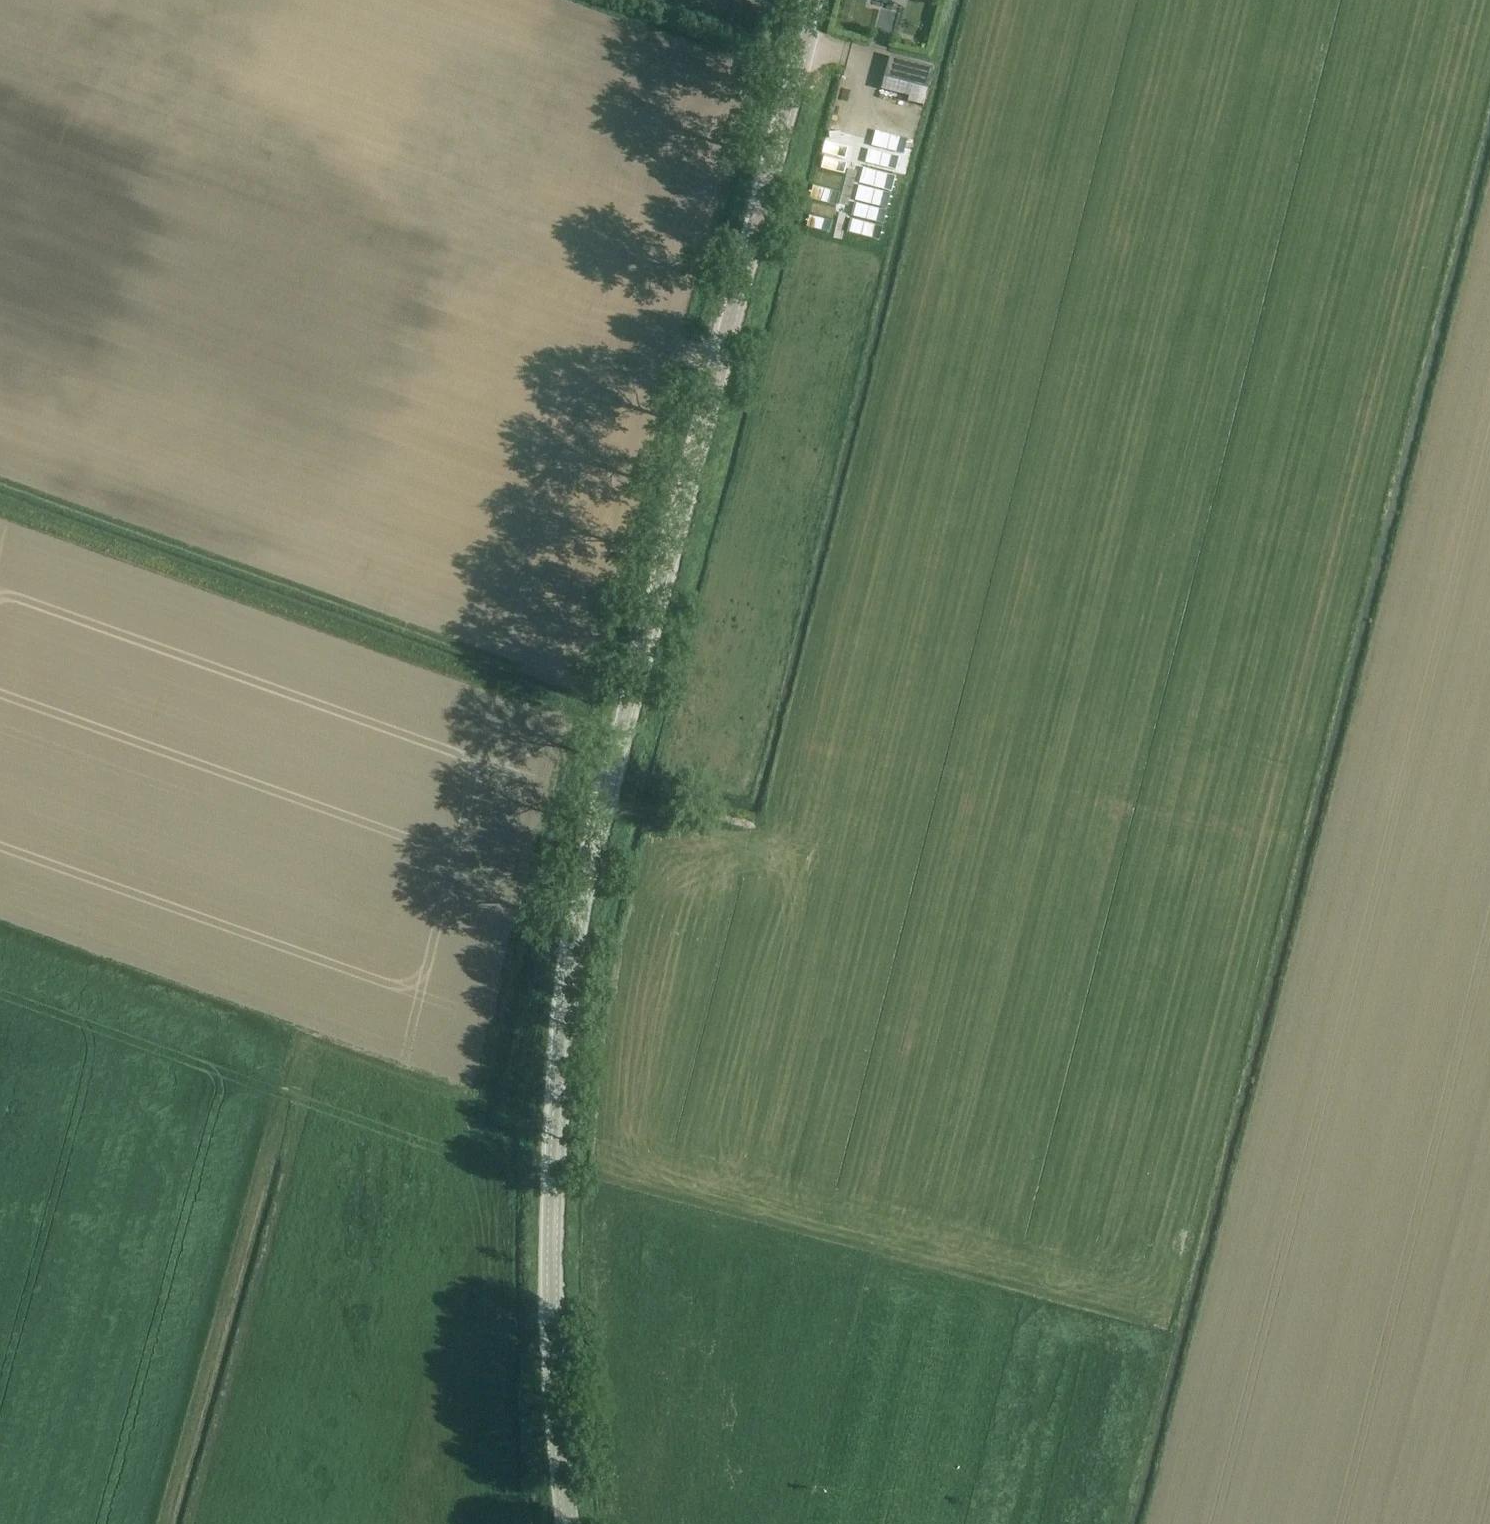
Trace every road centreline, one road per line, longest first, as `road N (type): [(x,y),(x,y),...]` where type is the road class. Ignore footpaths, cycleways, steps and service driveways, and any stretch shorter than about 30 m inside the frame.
road 1 (tertiary): [(573,1523),(553,1197),(573,924),(816,0)]

